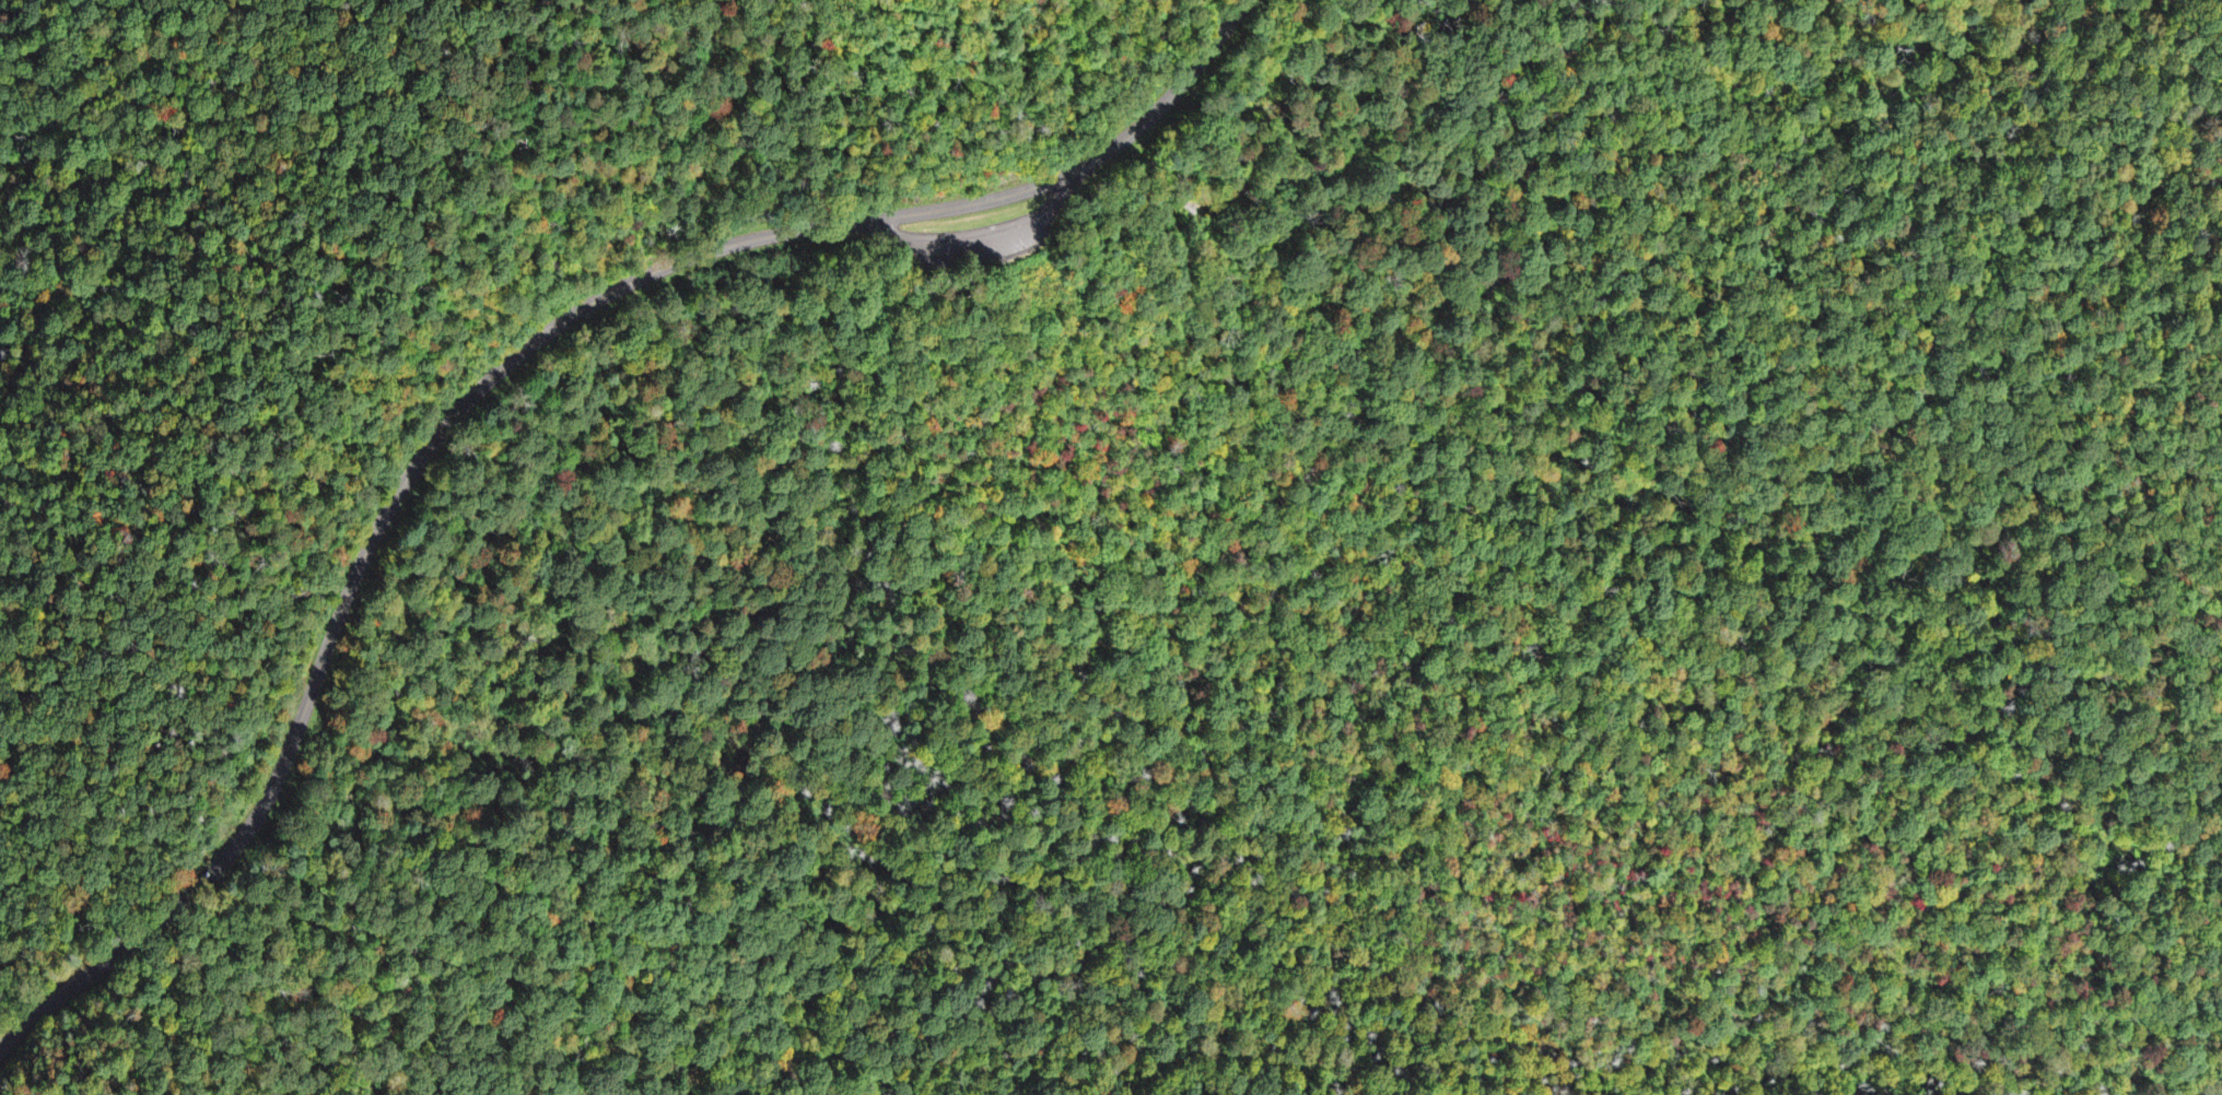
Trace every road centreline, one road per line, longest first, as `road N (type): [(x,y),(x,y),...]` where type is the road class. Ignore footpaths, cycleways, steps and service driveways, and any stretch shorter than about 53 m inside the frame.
road 1 (secondary): [(161,918),(236,843),(274,784),(350,587),(407,475),(464,404),(525,348),(593,302),(706,250),(996,198),(1064,174),(1134,132),(1245,0)]
road 2 (secondary): [(0,1050),(161,918)]

